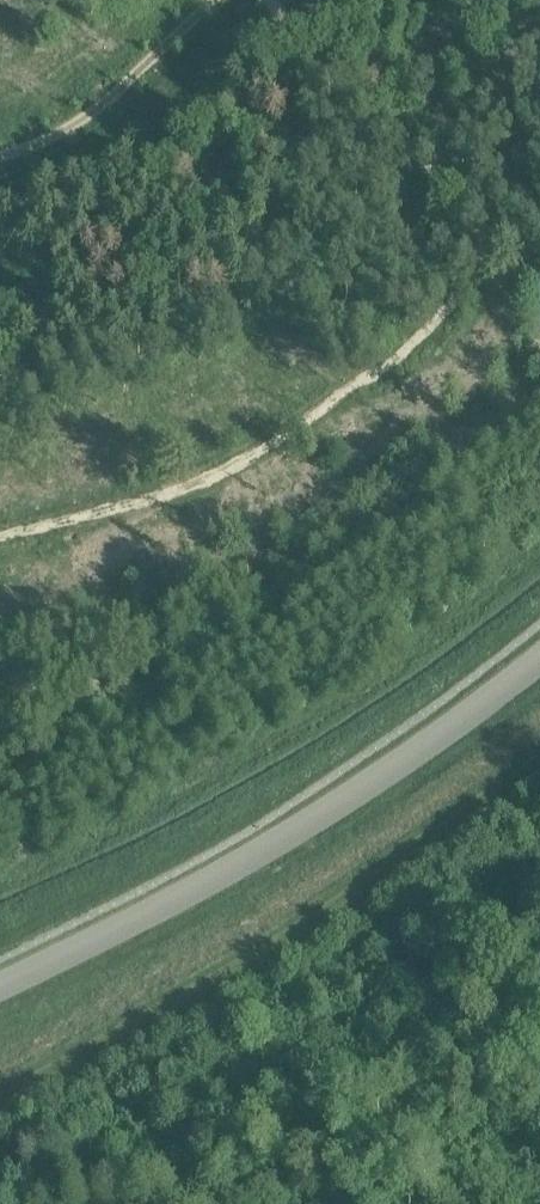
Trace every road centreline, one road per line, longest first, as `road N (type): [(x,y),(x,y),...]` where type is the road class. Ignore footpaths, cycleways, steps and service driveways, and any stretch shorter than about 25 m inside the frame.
road 1 (tertiary): [(0,986),(151,913),(314,818),(539,659)]

